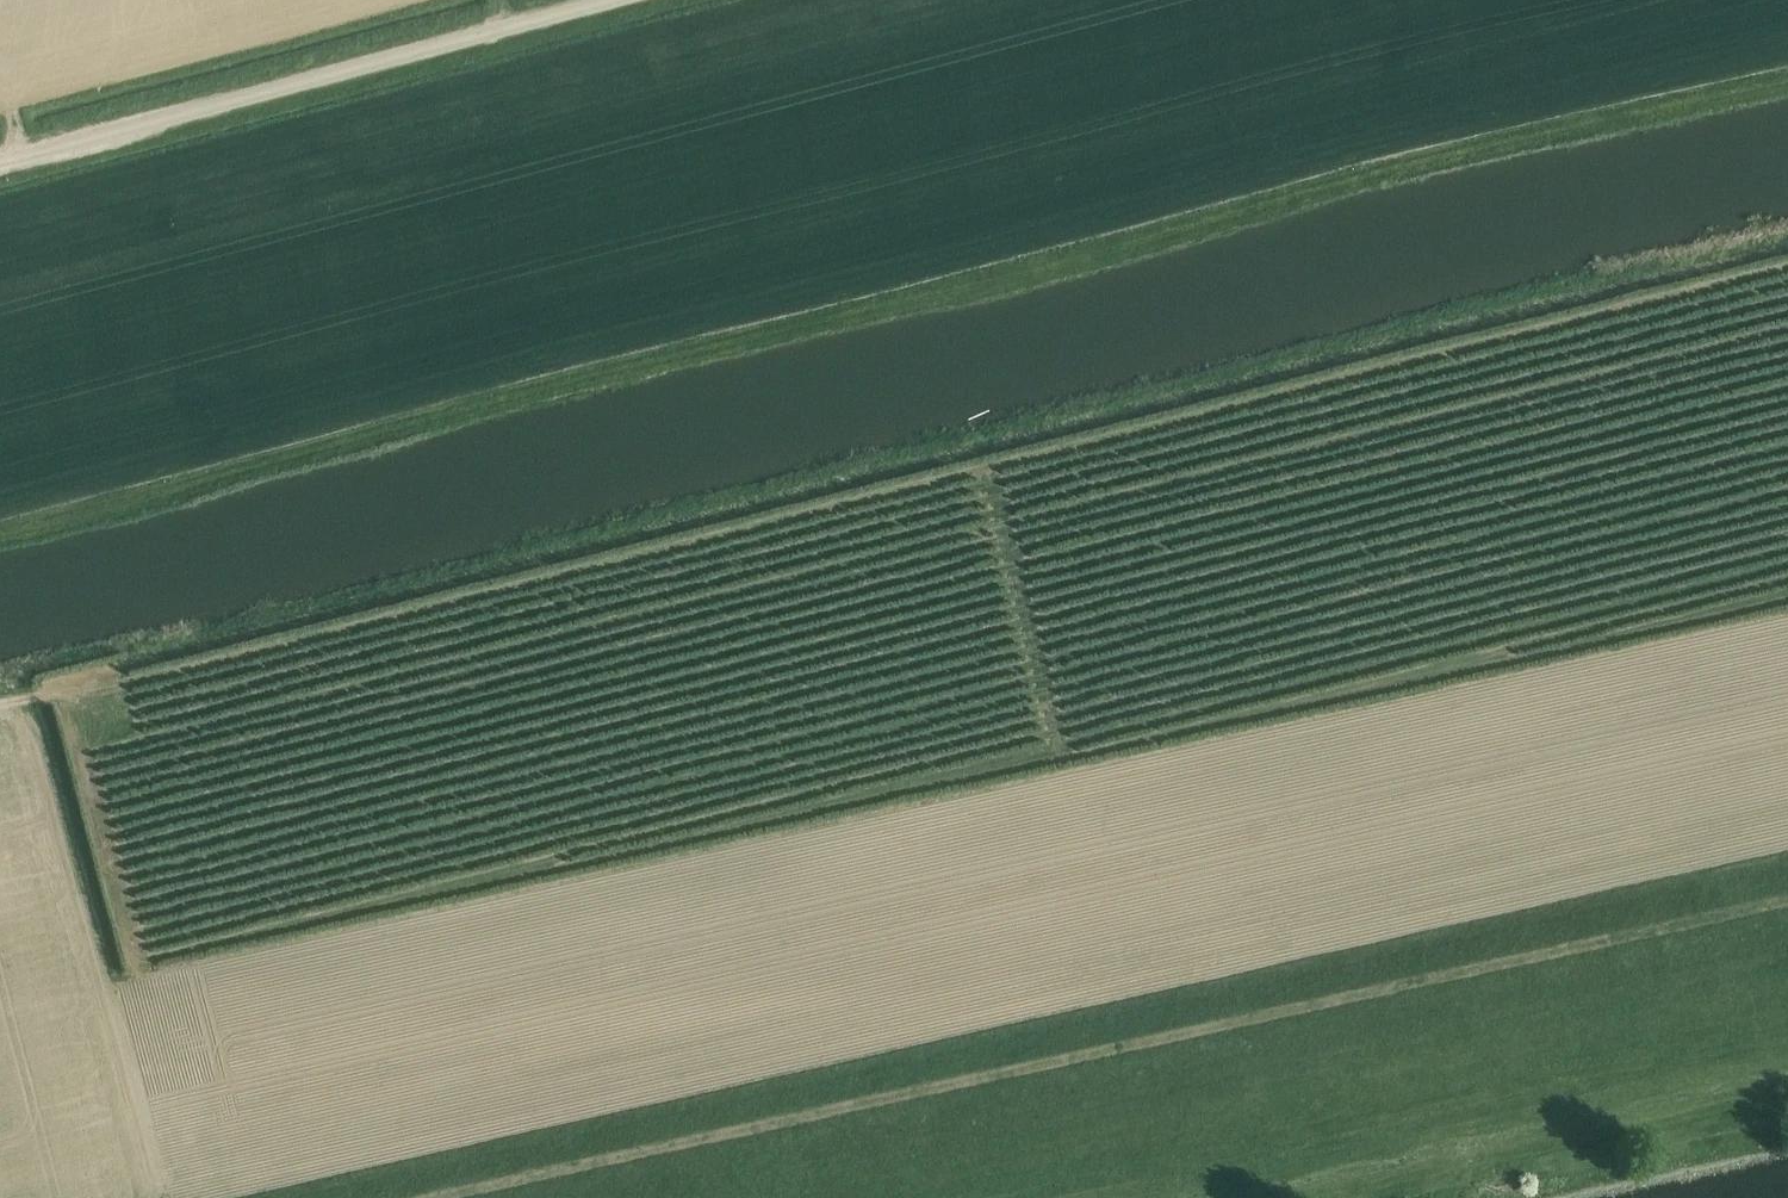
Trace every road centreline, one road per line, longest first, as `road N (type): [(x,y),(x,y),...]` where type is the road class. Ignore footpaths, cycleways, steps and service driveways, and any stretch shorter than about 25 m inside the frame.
road 1 (unclassified): [(0,164),(614,0)]

